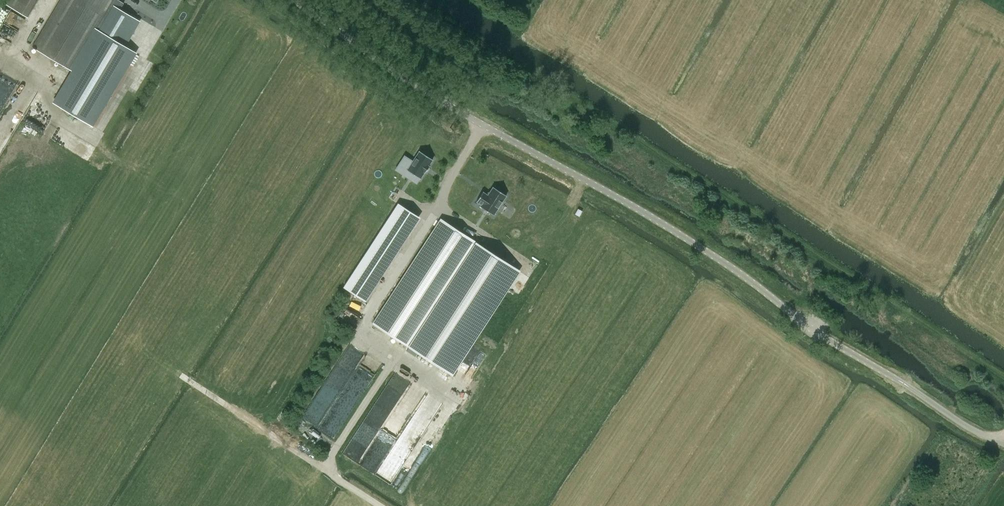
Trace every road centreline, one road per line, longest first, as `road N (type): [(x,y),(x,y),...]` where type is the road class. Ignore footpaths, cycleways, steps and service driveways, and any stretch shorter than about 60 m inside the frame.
road 1 (unclassified): [(902,384),(669,228),(483,130),(292,0)]
road 2 (track): [(1003,379),(592,104),(411,0)]
road 3 (track): [(377,505),(321,469),(400,354),(361,328),(483,130)]

